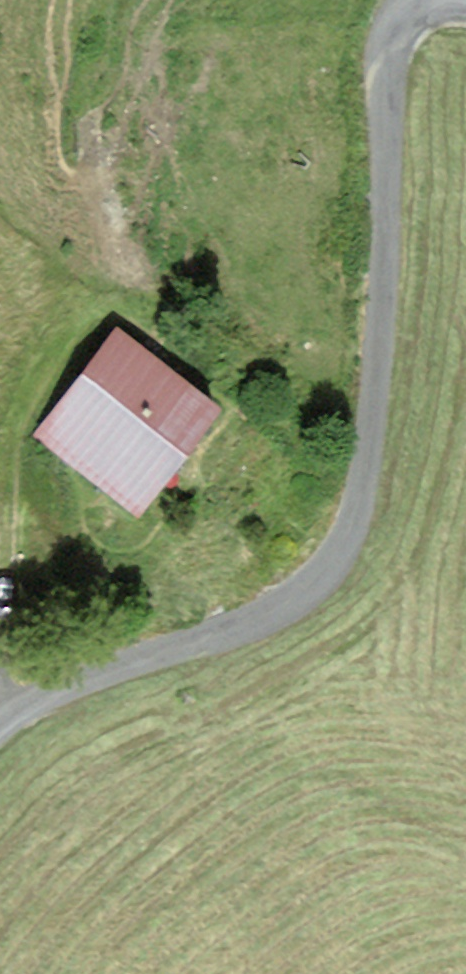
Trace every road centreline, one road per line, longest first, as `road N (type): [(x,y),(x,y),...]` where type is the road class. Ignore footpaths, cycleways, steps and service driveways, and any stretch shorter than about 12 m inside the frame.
road 1 (unclassified): [(0,736),(40,707),(281,612),(330,576),(359,501),(374,374),(390,48),(412,19),(456,2),(465,5)]
road 2 (track): [(36,375),(12,464),(0,635)]

